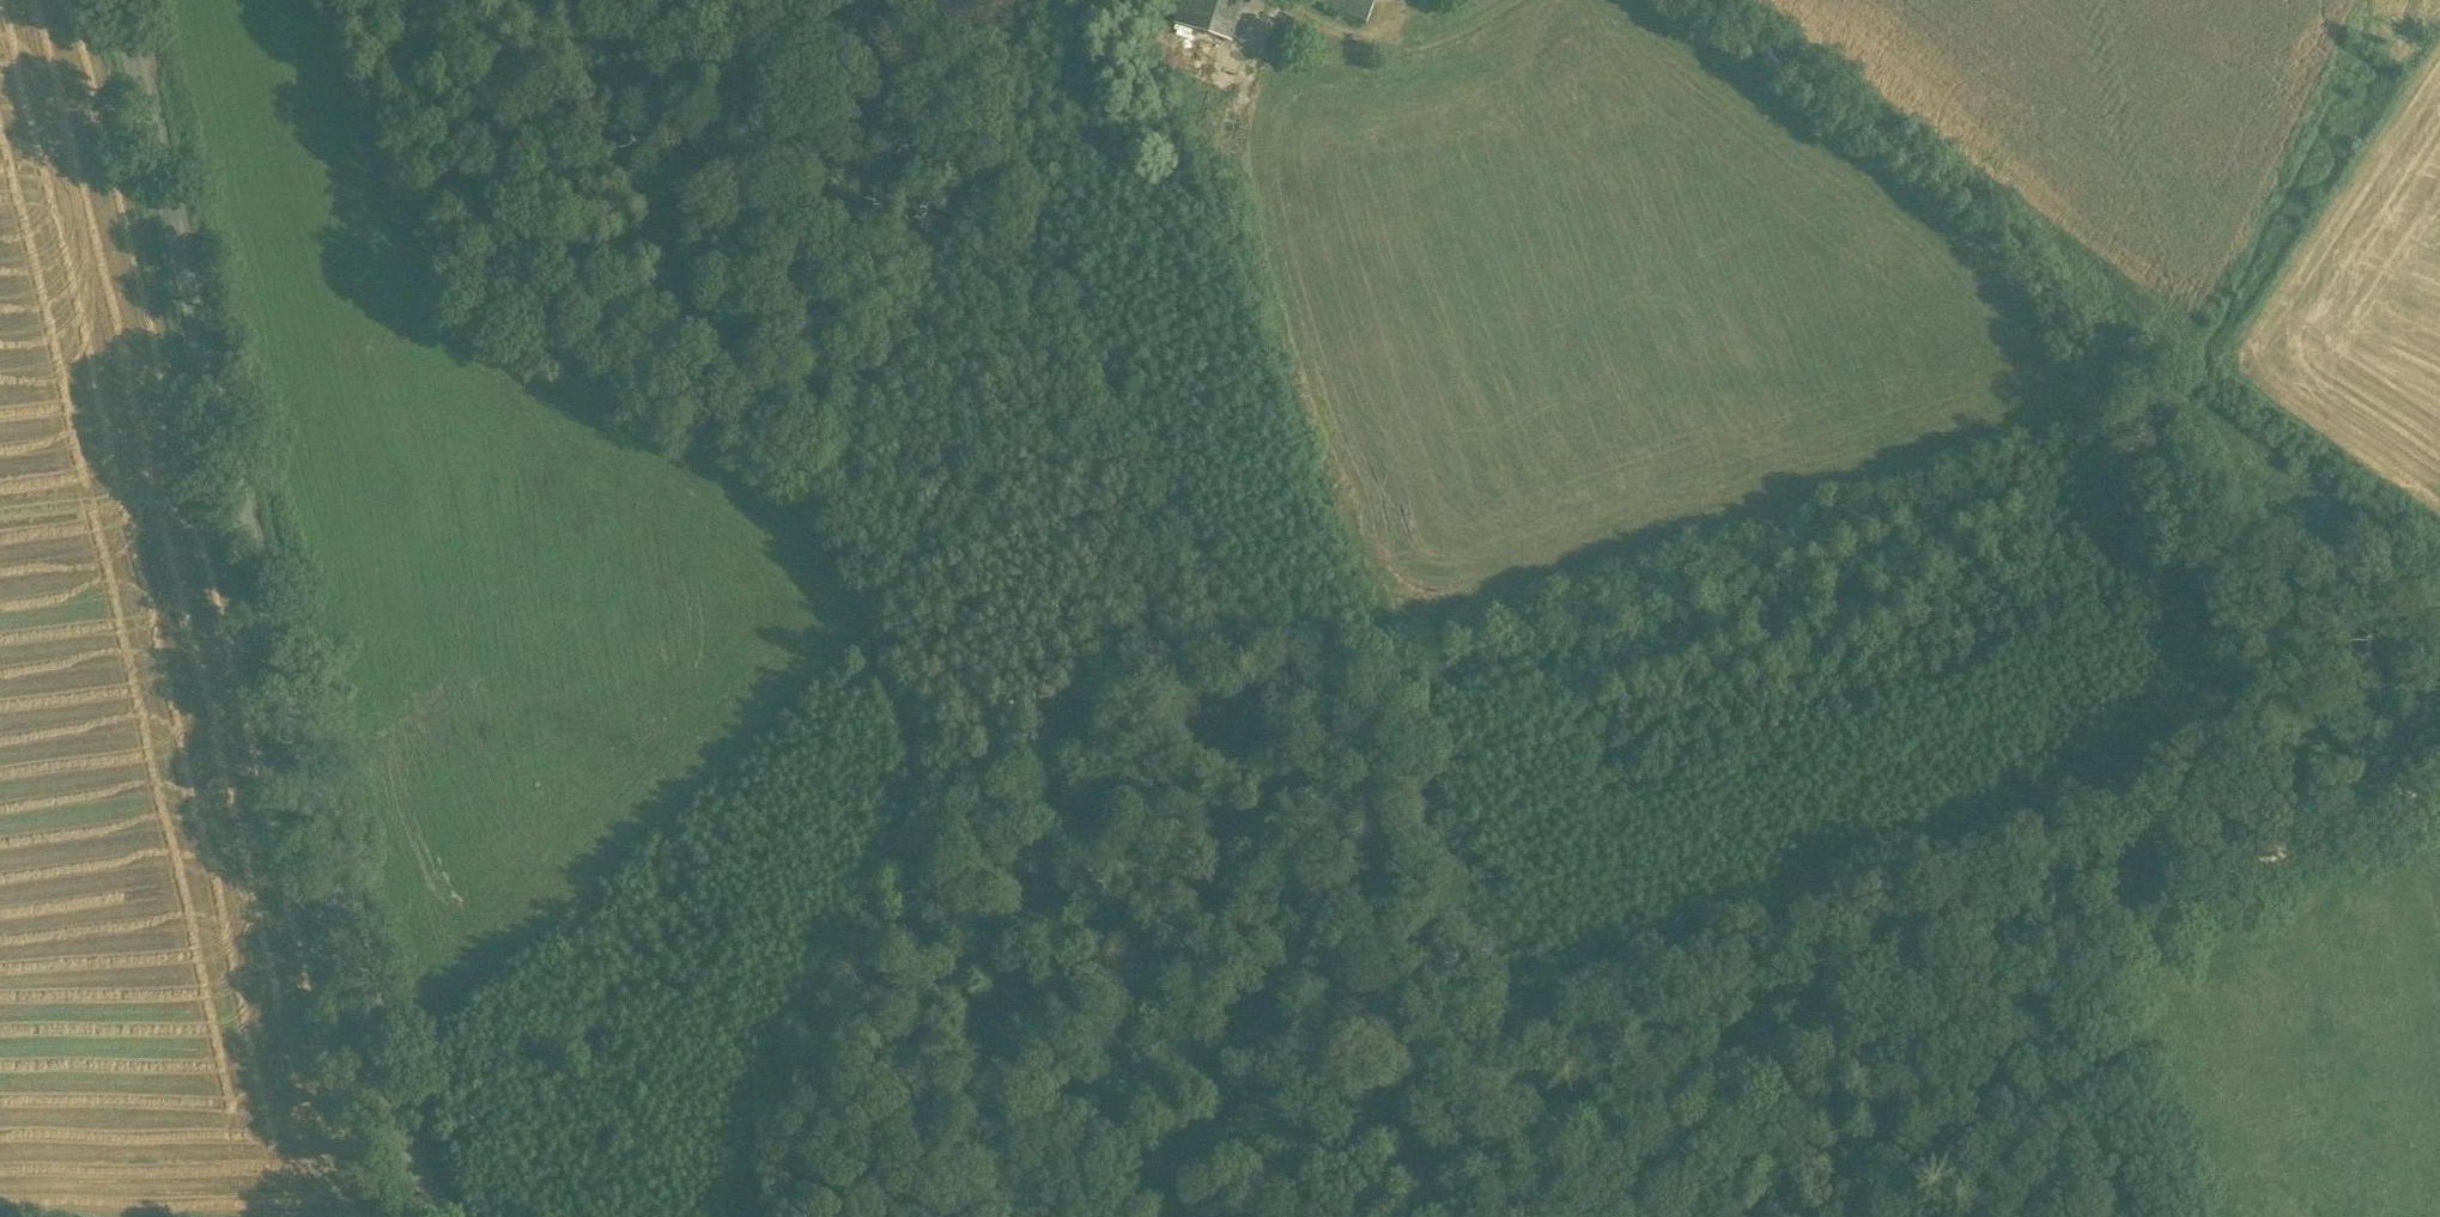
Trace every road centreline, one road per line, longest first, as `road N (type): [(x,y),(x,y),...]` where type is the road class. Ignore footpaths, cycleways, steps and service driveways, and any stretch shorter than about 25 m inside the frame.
road 1 (track): [(1706,0),(1977,194),(2031,253),(2298,845),(1293,1216)]
road 2 (tertiary): [(438,1216),(366,1035),(116,0)]
road 3 (unclassified): [(2298,845),(2439,776)]

